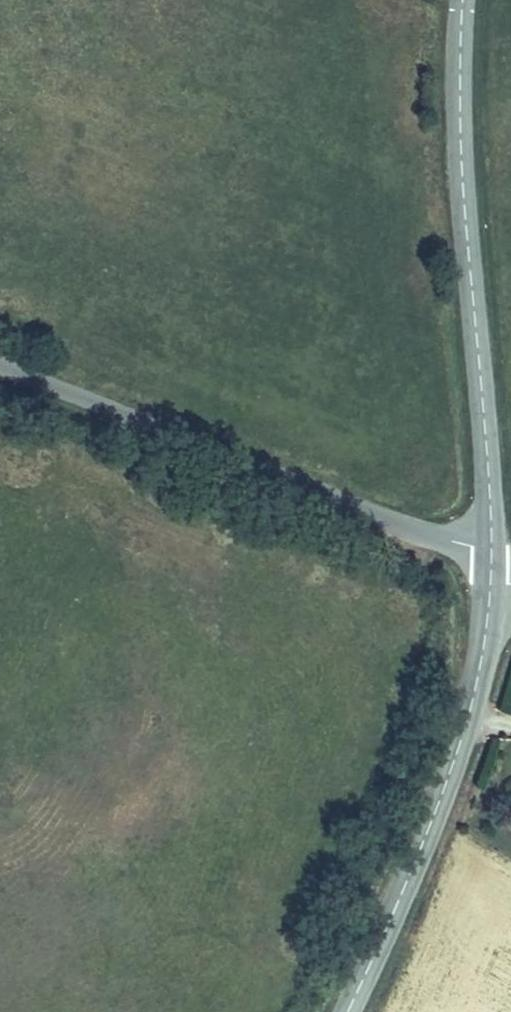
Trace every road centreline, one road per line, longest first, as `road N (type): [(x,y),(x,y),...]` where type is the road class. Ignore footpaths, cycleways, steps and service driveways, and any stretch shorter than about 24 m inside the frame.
road 1 (tertiary): [(463,0),(463,192),(492,565)]
road 2 (unclassified): [(0,366),(492,565)]
road 3 (tertiary): [(345,1011),(443,790),(481,665),(492,565)]

